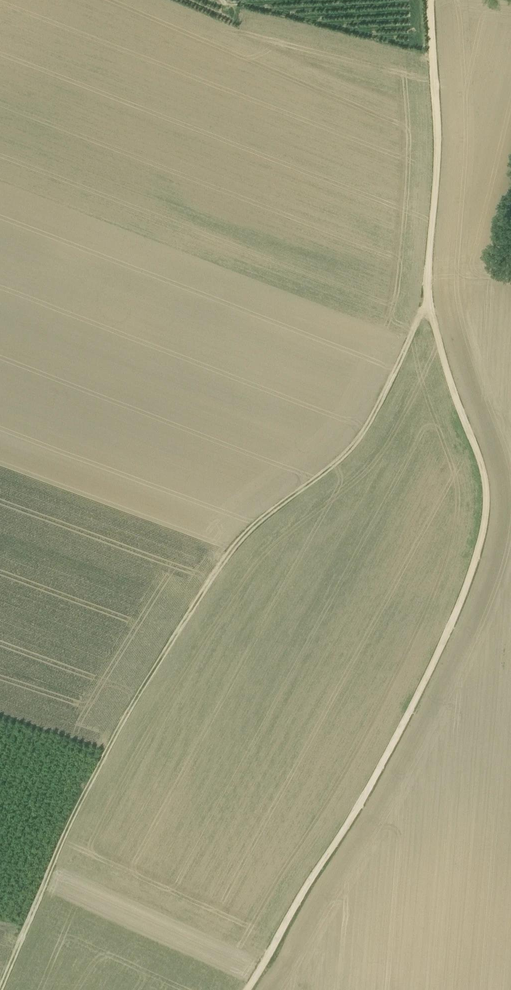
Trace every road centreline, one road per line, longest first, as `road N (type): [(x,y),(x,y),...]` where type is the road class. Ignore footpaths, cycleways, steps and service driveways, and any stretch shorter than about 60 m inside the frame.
road 1 (track): [(0,982),(80,794),(211,572),(243,531),(355,442),(427,301)]
road 2 (track): [(427,301),(485,480),(481,535),(407,715),(244,989)]
road 3 (track): [(427,301),(435,136),(429,0)]

